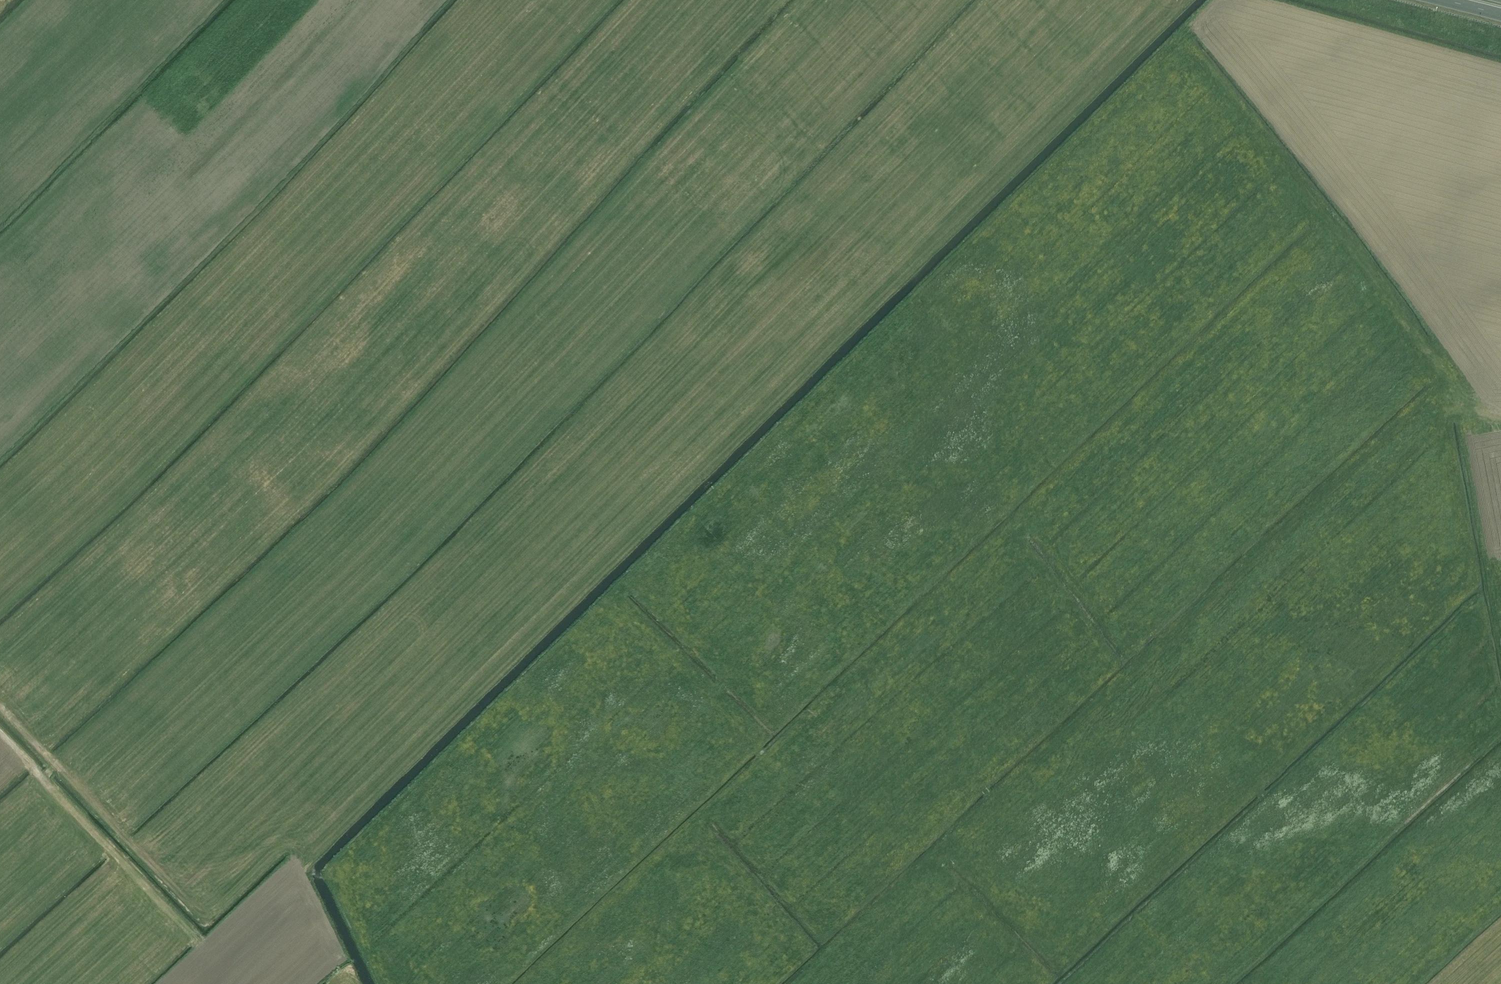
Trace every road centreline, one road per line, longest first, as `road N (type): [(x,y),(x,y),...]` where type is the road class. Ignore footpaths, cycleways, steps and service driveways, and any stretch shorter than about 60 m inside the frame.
road 1 (track): [(0,732),(114,852)]

